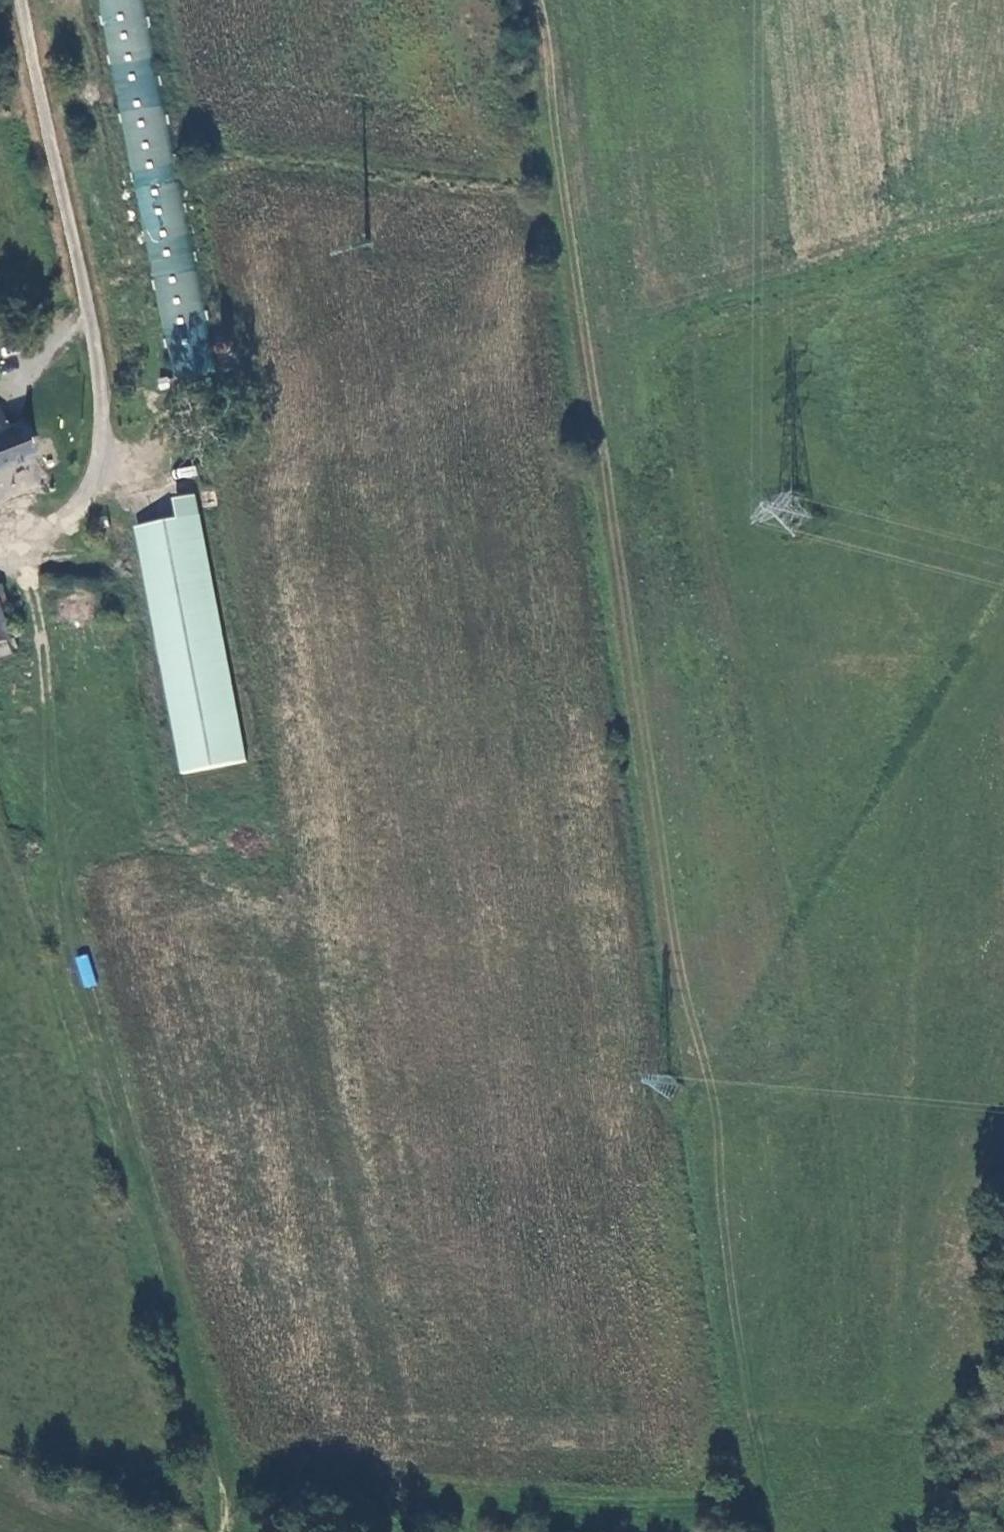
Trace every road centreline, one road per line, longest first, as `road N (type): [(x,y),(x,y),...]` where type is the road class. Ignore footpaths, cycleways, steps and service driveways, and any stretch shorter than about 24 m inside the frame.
road 1 (unclassified): [(18,0),(92,346),(102,440),(88,500),(9,541)]

